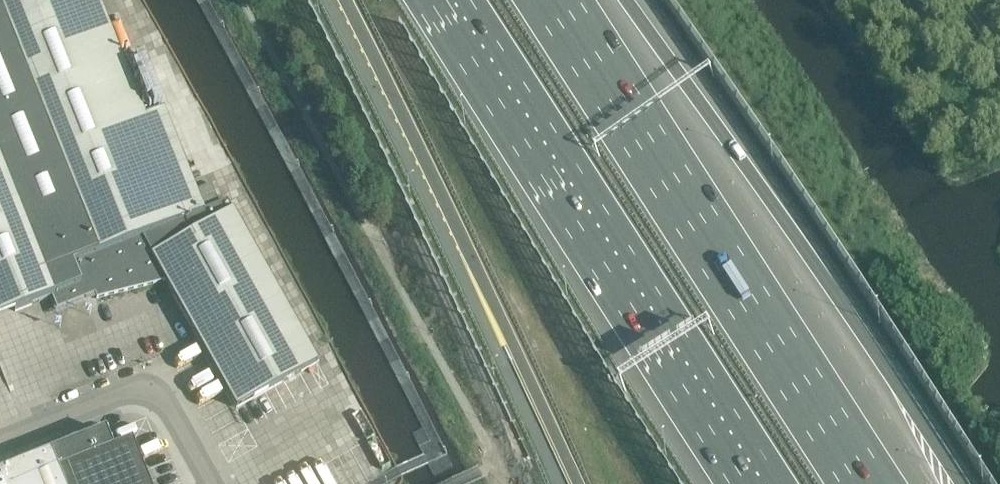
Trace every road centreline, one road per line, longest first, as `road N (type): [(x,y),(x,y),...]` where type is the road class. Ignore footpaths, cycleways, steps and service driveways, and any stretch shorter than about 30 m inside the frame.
road 1 (motorway): [(962,483),(628,0)]
road 2 (motorway): [(870,483),(555,0)]
road 3 (motorway): [(454,0),(765,483)]
road 4 (motorway): [(345,0),(577,483)]
road 5 (unclassified): [(213,483),(157,395),(125,398),(0,451)]

